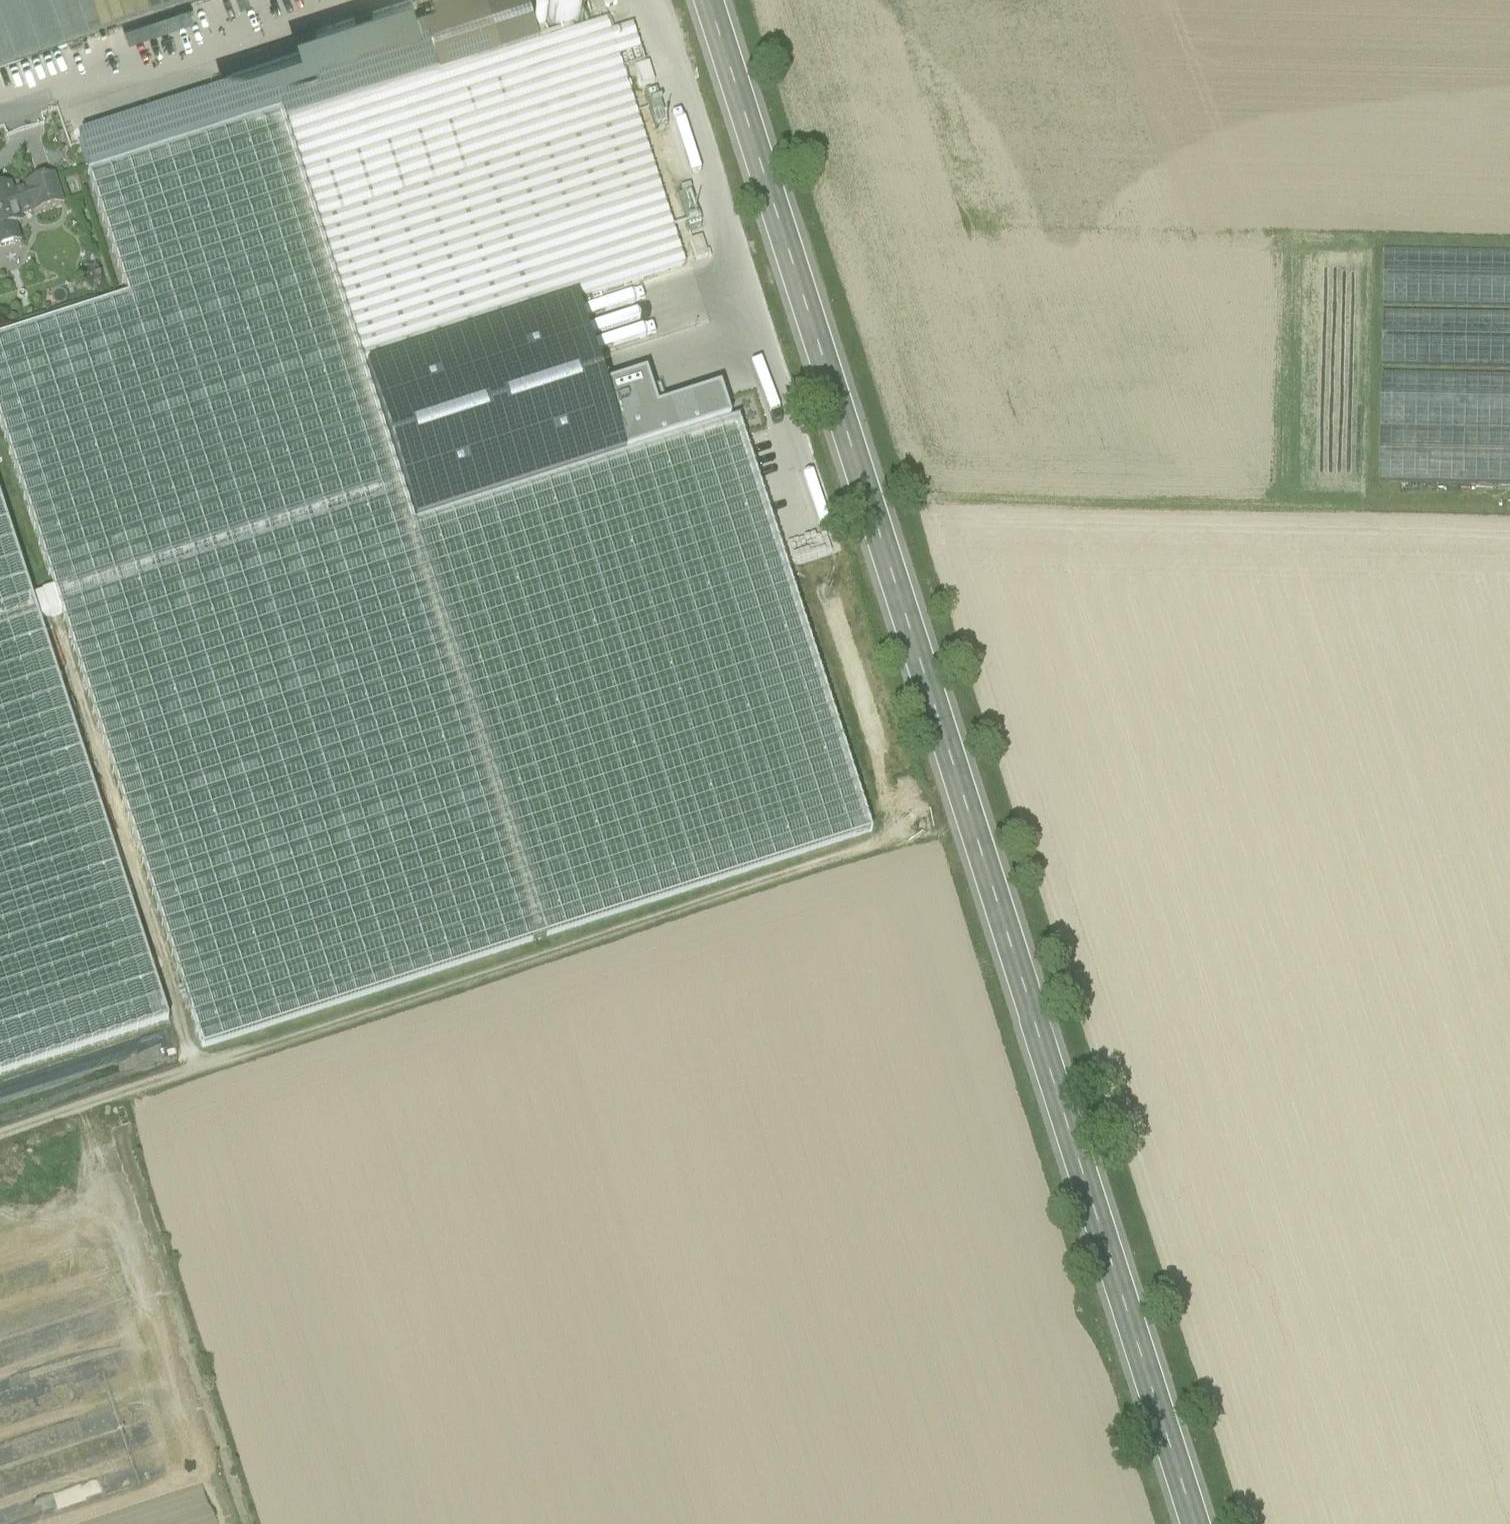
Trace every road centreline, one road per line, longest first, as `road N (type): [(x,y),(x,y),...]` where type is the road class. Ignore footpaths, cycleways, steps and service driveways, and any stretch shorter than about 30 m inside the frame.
road 1 (secondary): [(707,0),(1194,1523)]
road 2 (track): [(900,835),(0,1139)]
road 3 (track): [(0,114),(358,0)]

